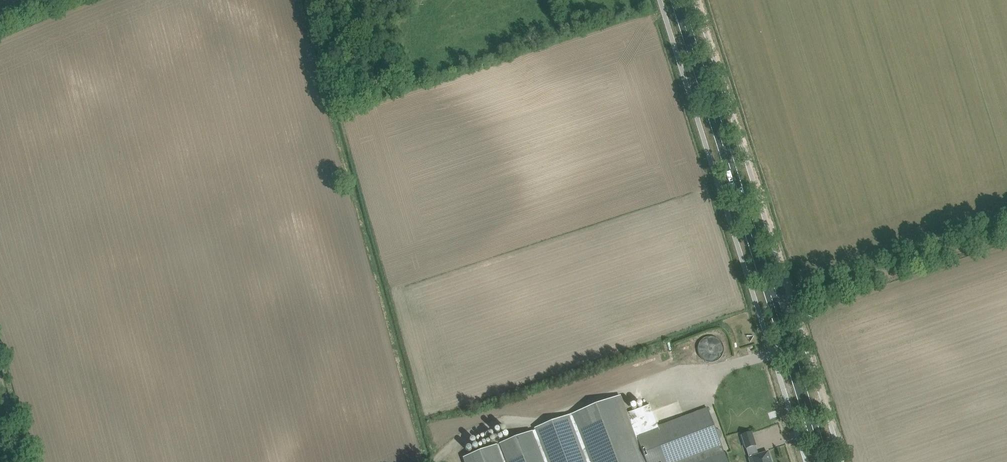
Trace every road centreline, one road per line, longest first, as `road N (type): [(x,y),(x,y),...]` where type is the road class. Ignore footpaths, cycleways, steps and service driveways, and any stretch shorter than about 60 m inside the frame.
road 1 (secondary): [(824,461),(677,0)]
road 2 (track): [(1006,231),(791,303)]

